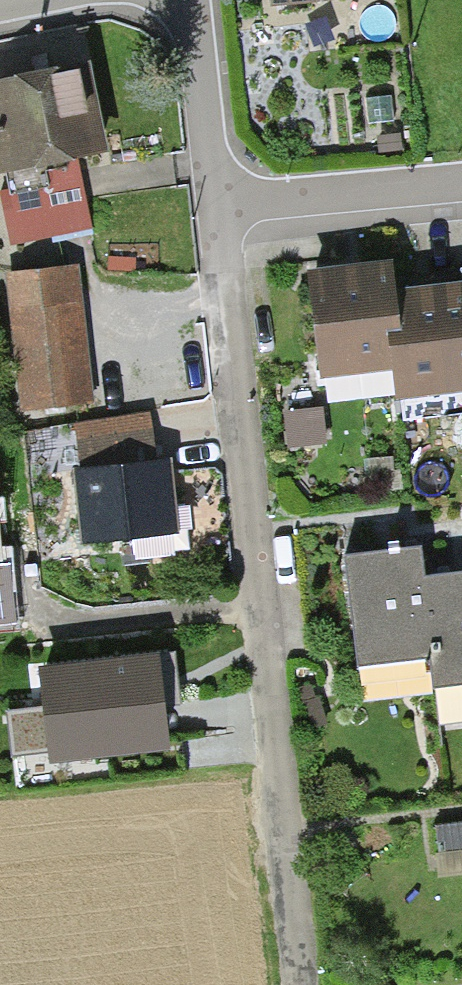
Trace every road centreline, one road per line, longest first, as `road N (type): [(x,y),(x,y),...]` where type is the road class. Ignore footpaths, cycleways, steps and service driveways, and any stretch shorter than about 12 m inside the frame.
road 1 (residential): [(216,206),(306,984)]
road 2 (residential): [(216,206),(461,185)]
road 3 (residential): [(169,0),(190,55),(216,206)]

